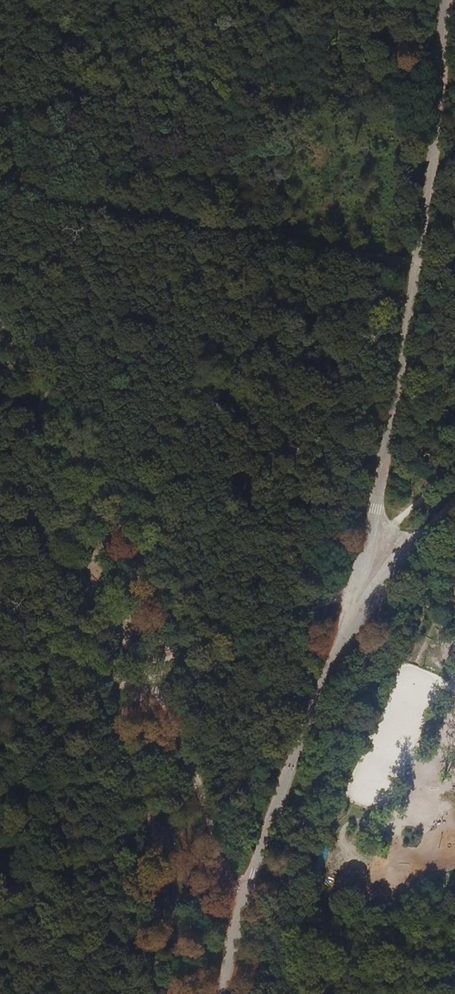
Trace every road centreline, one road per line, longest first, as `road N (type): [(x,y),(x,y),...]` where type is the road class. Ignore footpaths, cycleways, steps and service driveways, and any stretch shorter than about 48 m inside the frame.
road 1 (track): [(145,671),(204,788),(241,912)]
road 2 (track): [(0,482),(80,573),(145,671)]

